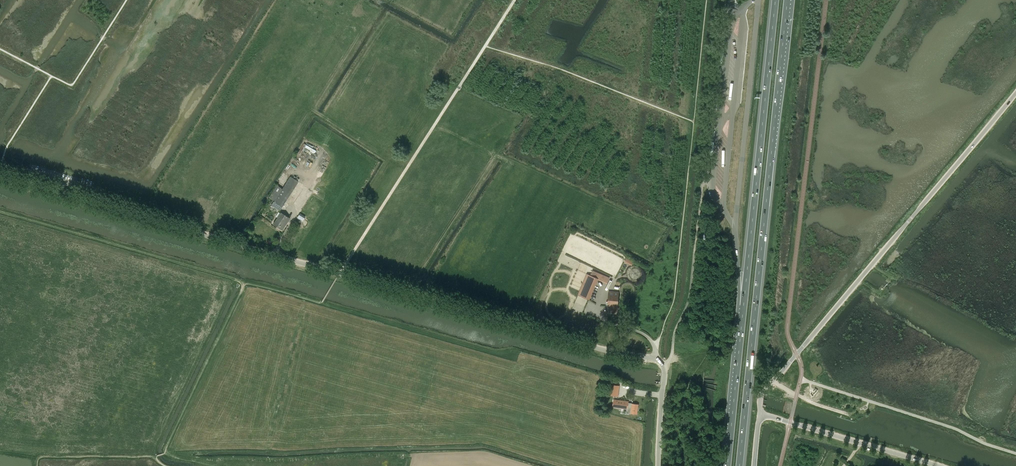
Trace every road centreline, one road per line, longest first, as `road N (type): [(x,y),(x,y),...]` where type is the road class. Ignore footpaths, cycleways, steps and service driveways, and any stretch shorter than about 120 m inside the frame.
road 1 (tertiary): [(659,465),(664,366),(655,358),(601,349),(0,176)]
road 2 (motorway): [(739,465),(787,0)]
road 3 (unclassified): [(759,415),(763,391),(1015,93)]
road 4 (motorway): [(775,0),(742,325)]
road 5 (tertiary): [(938,465),(759,415)]
road 6 (motorway): [(742,325),(728,465)]

